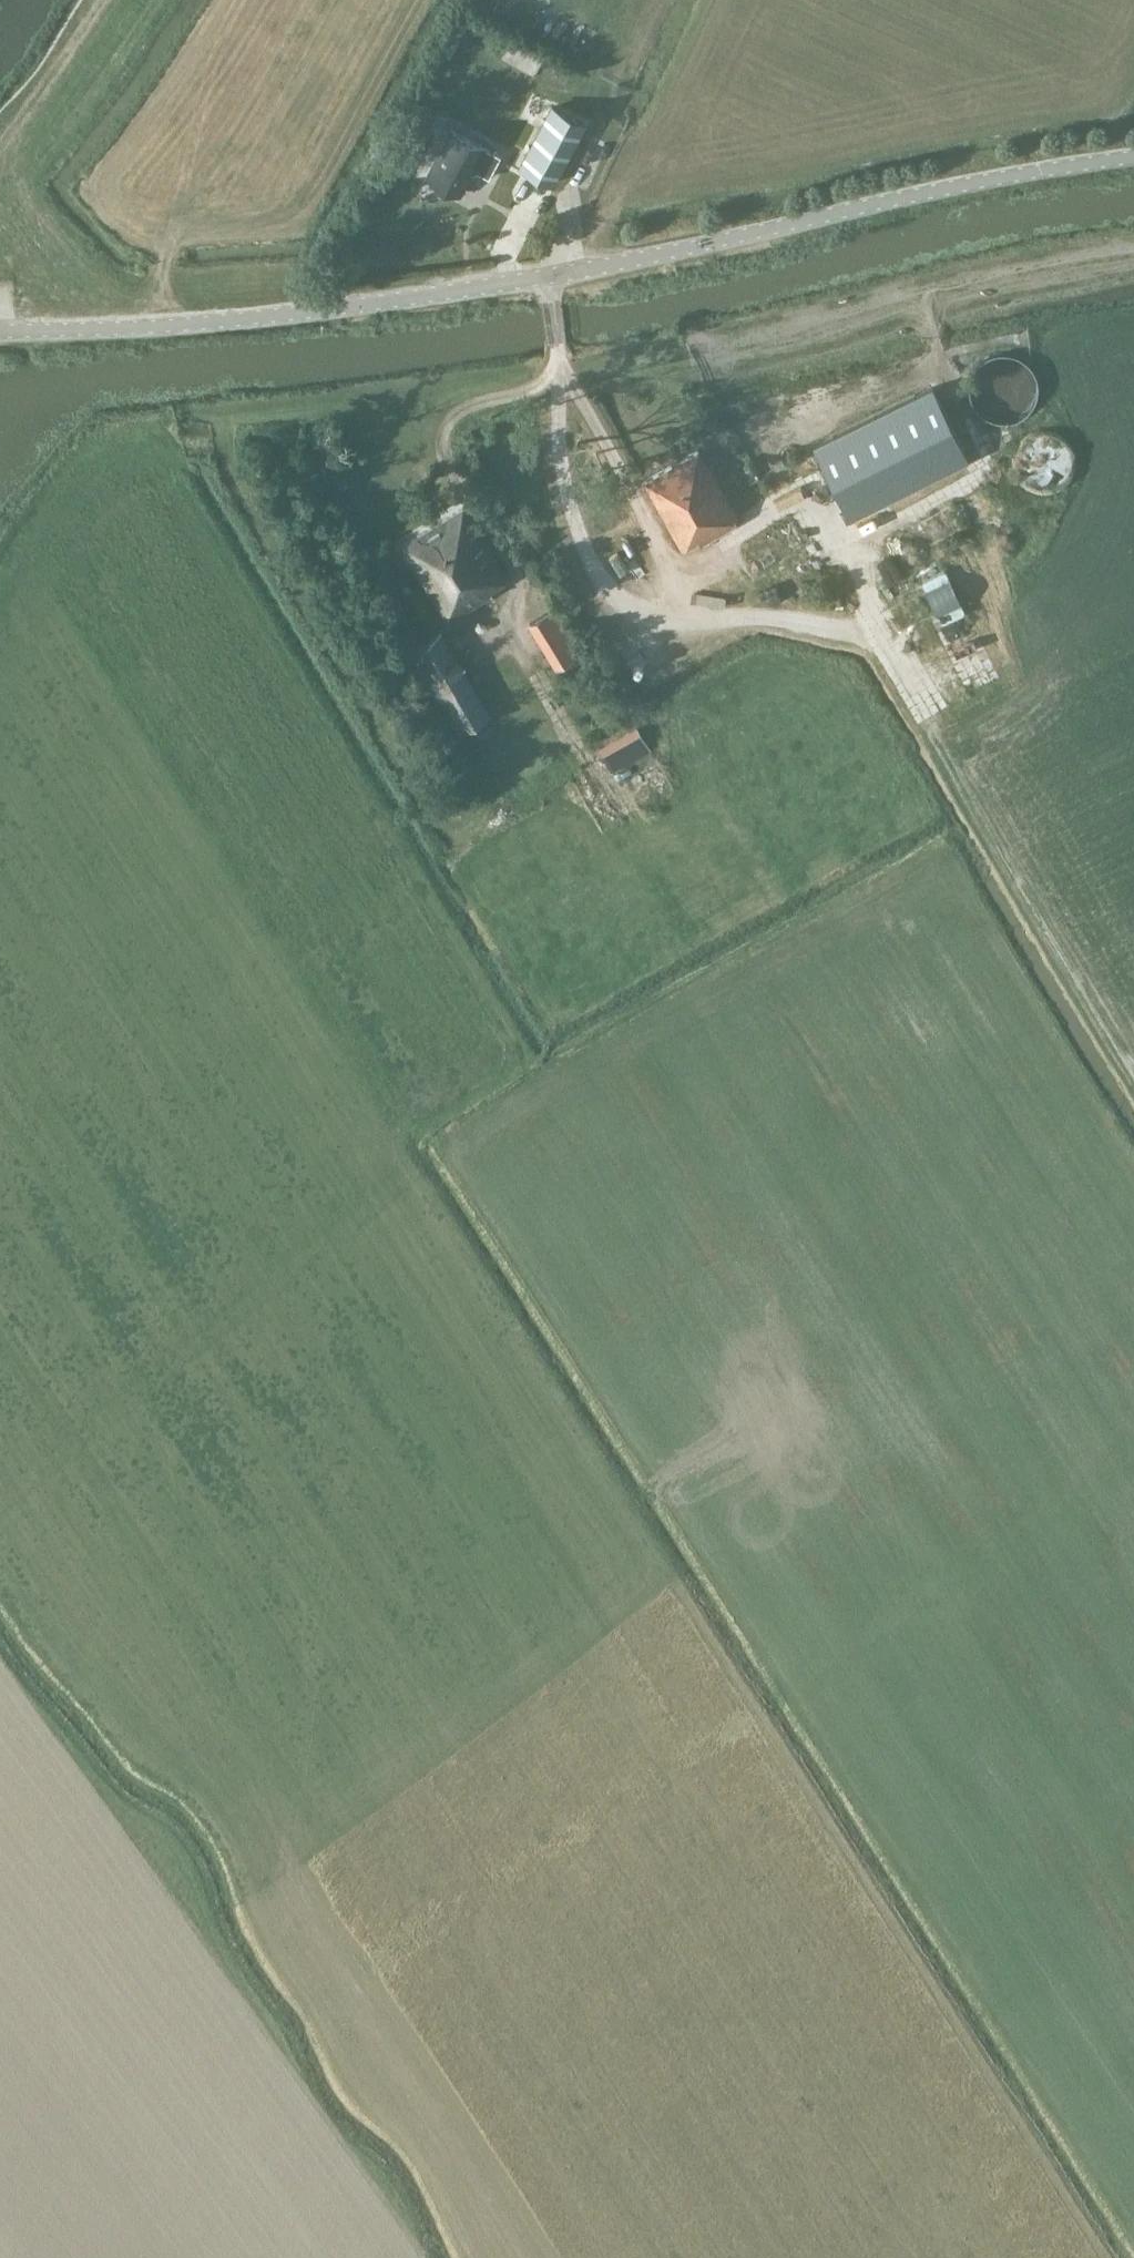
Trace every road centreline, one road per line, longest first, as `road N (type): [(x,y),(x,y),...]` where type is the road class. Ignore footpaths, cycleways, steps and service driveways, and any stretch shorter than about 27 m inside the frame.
road 1 (tertiary): [(0,332),(211,322),(547,279),(985,181),(1133,157)]

